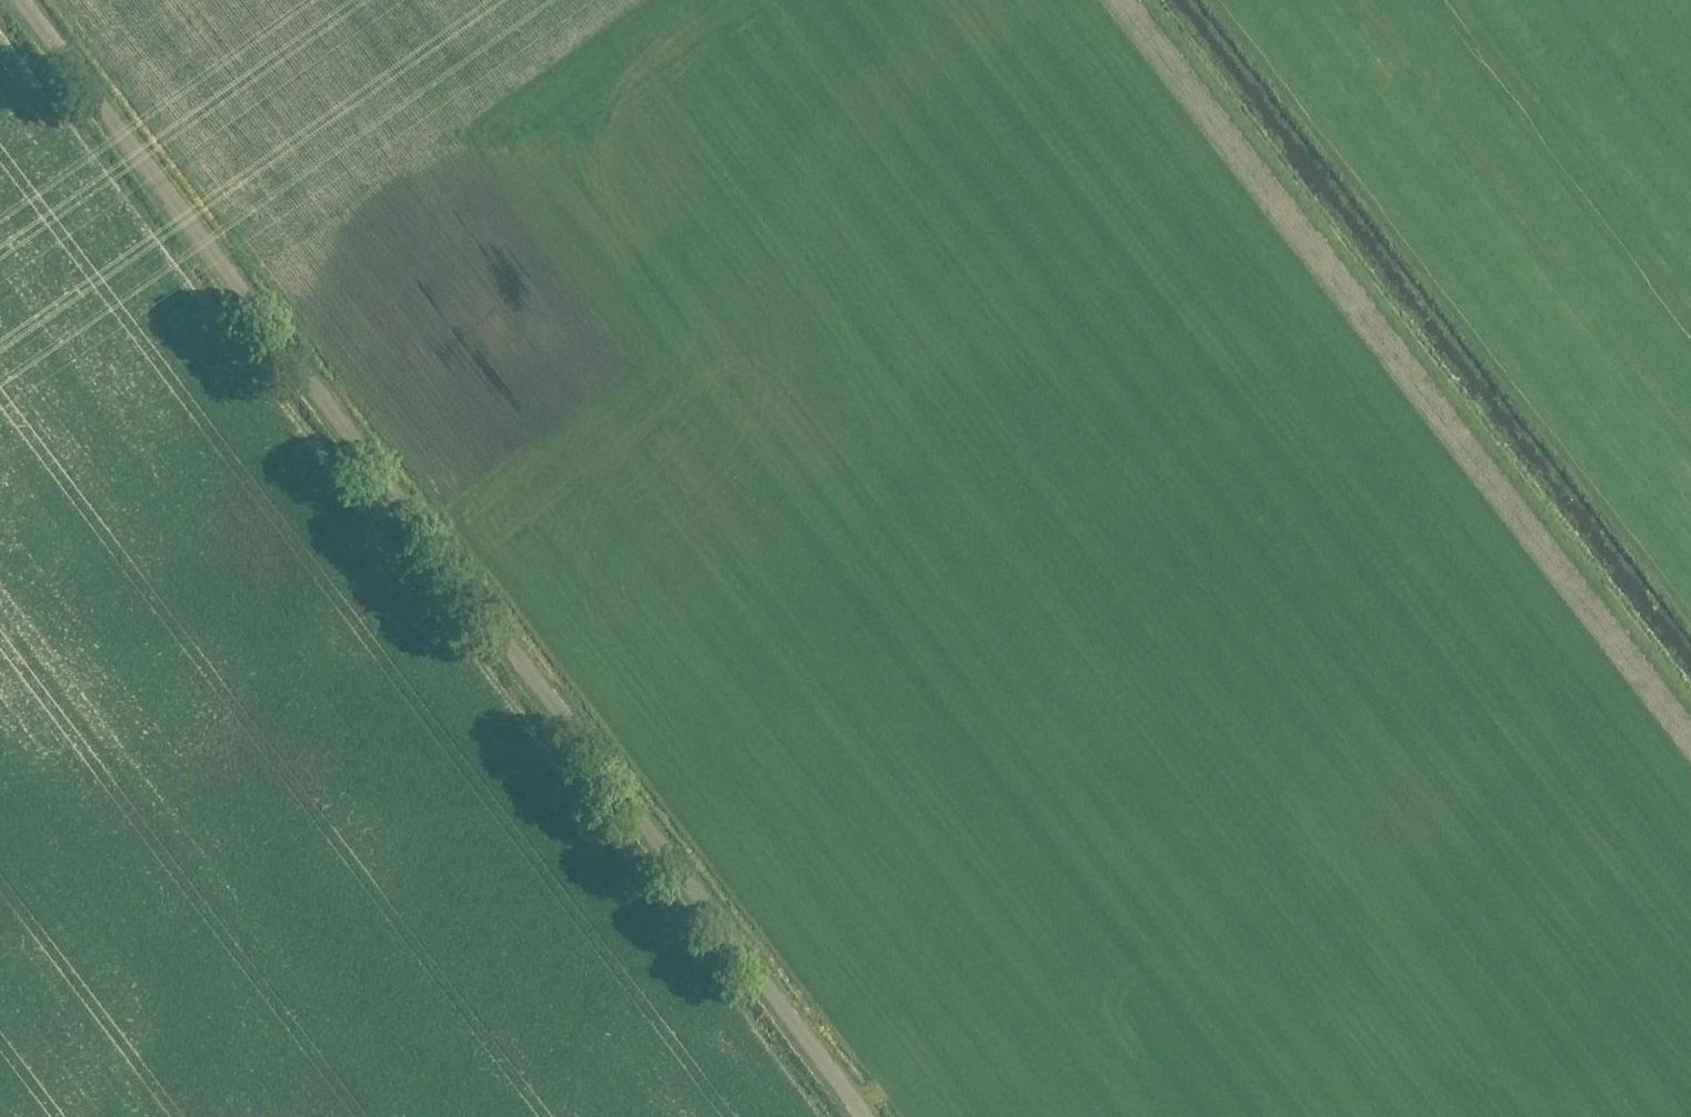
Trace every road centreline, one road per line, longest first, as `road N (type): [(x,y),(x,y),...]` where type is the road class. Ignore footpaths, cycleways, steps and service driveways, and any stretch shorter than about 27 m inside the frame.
road 1 (unclassified): [(861,1116),(17,0)]

